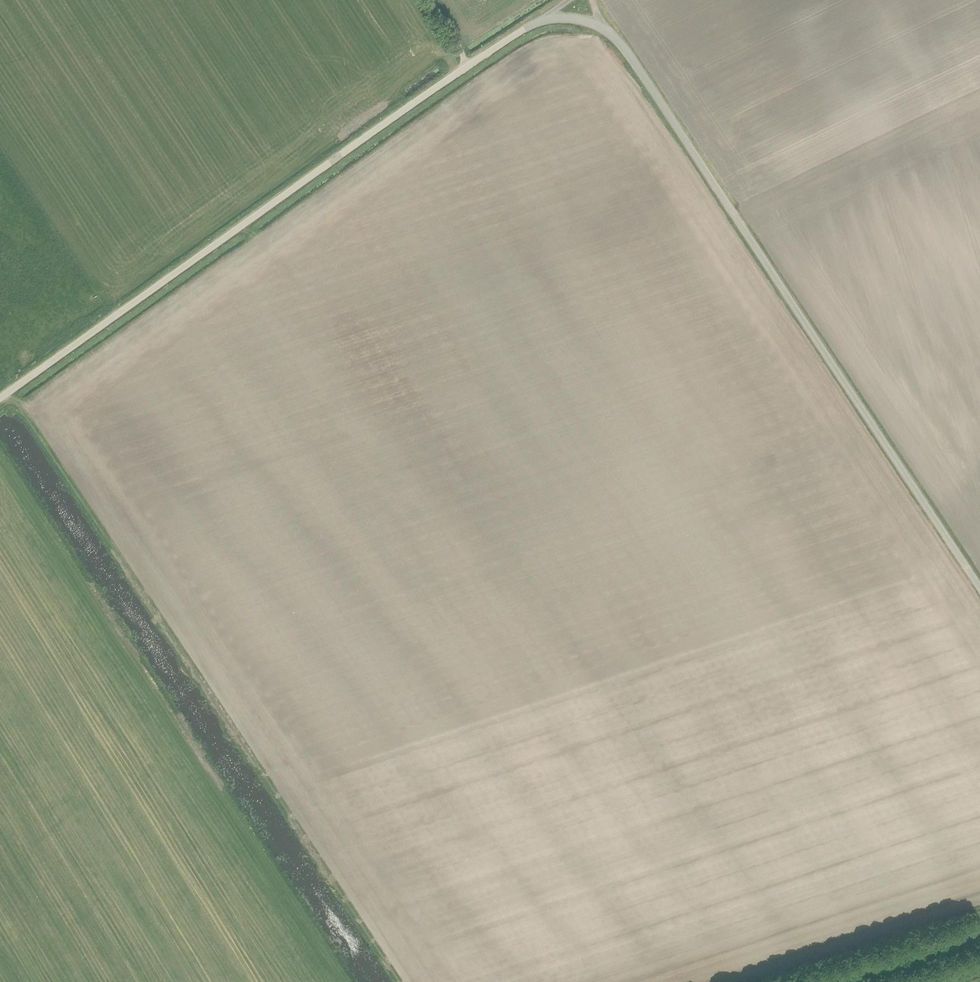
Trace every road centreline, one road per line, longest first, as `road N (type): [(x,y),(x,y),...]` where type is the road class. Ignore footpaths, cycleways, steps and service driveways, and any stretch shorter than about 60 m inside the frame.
road 1 (unclassified): [(979,586),(626,50),(600,26)]
road 2 (unclassified): [(0,399),(545,19)]
road 3 (secondary): [(845,981),(979,938)]

